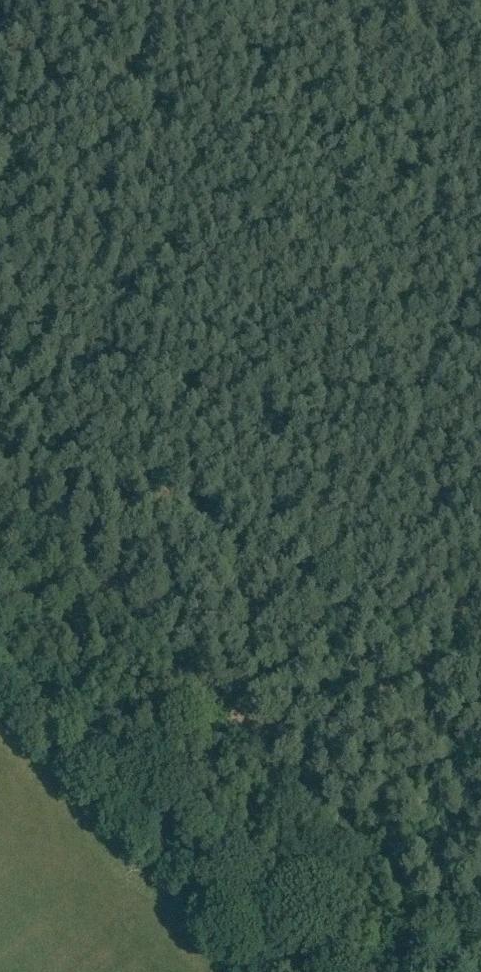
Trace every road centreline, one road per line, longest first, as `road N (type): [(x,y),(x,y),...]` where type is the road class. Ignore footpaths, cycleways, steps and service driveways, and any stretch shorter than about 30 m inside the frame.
road 1 (track): [(72,734),(293,971)]
road 2 (track): [(382,0),(480,75)]

